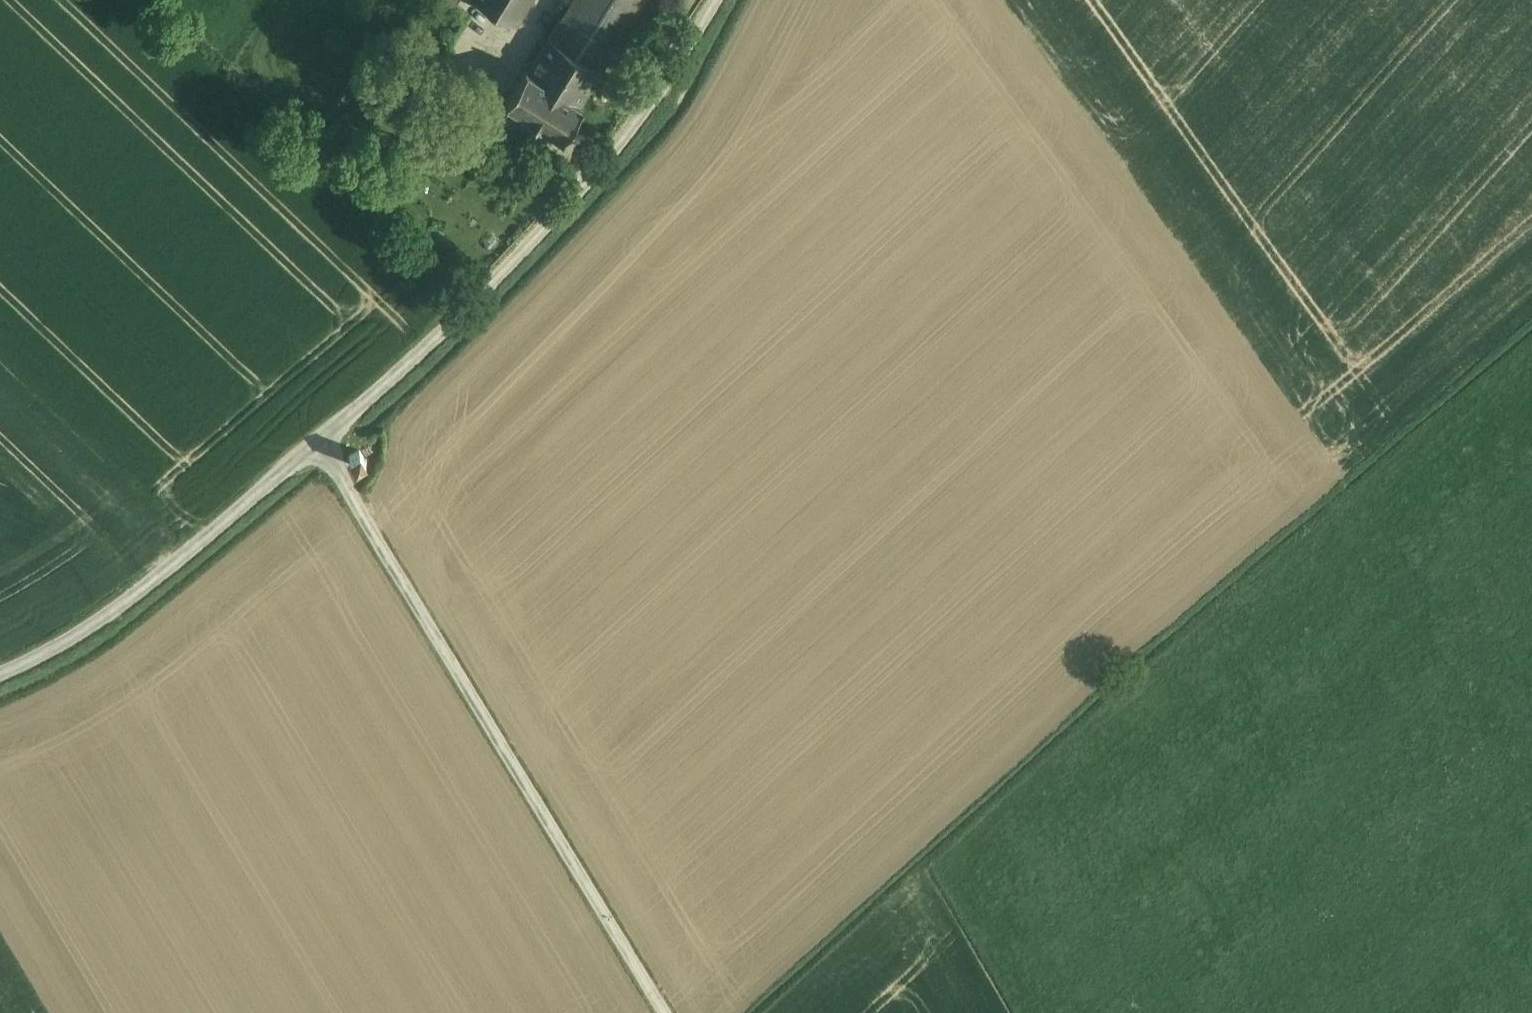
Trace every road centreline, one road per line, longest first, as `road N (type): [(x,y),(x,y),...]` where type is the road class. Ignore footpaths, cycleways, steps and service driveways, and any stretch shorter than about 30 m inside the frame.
road 1 (unclassified): [(665,1012),(320,442)]
road 2 (unclassified): [(320,442),(600,169),(717,0)]
road 3 (unclassified): [(0,674),(81,633),(320,442)]

